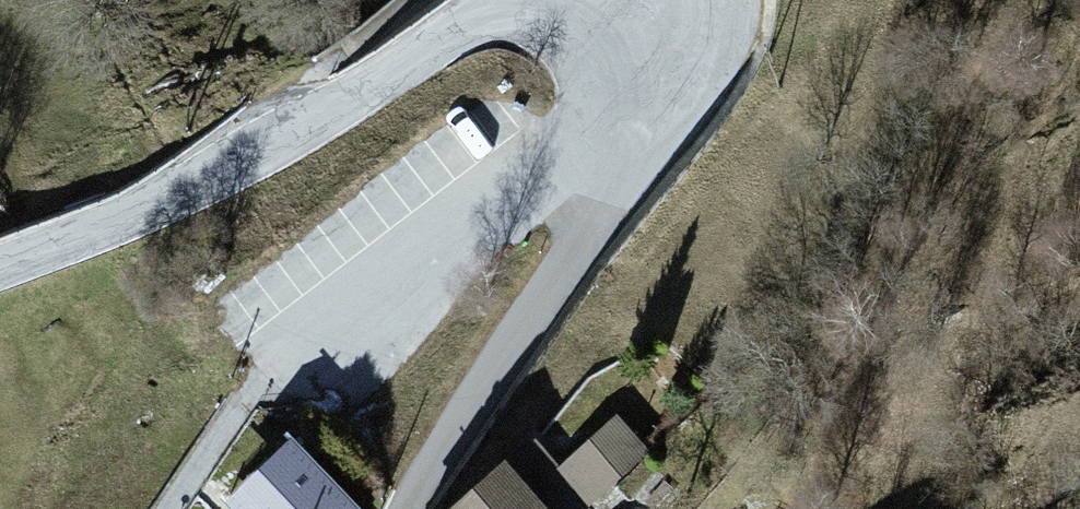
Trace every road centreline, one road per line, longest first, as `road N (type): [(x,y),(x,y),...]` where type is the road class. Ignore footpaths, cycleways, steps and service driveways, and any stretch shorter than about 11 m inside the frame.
road 1 (residential): [(664,7),(568,142),(270,373),(171,508)]
road 2 (unclassified): [(664,7),(686,80),(674,122),(530,309),(408,508)]
road 3 (tertiary): [(0,268),(99,232),(277,150),(504,0)]

